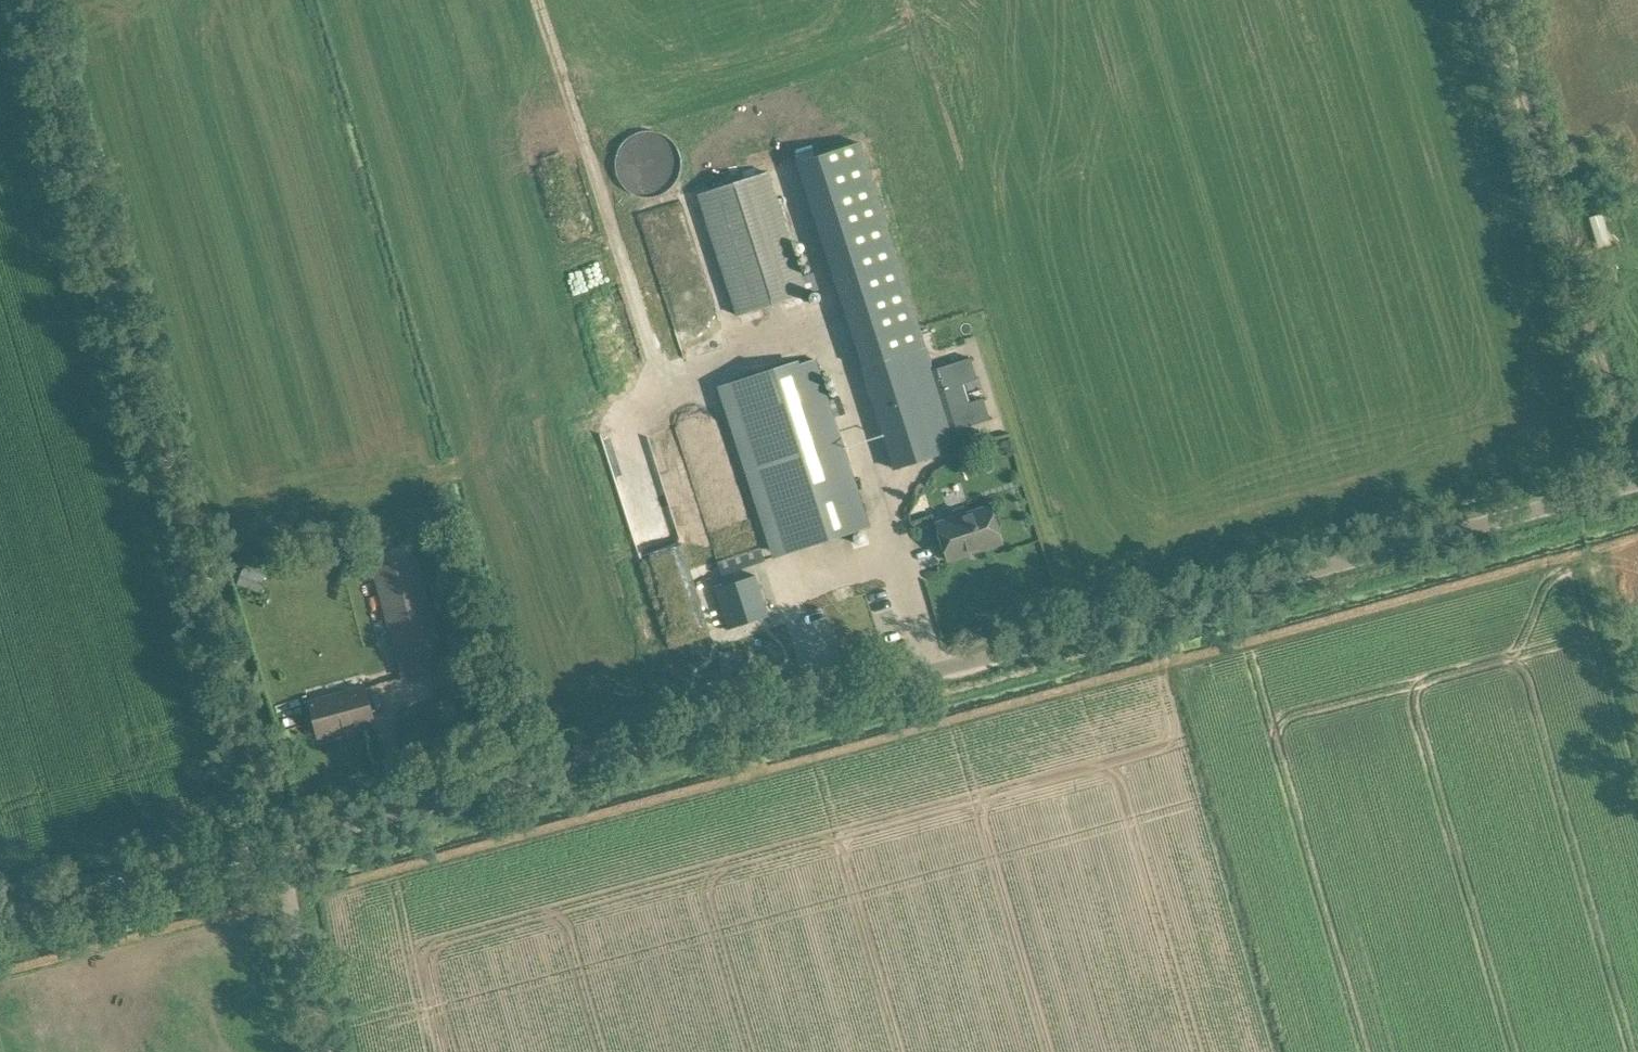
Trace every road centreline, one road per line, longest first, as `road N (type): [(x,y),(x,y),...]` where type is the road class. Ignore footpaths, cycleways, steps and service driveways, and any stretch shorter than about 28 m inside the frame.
road 1 (unclassified): [(279,844),(1637,483)]
road 2 (track): [(279,844),(28,0)]
road 3 (track): [(1637,478),(1494,0)]
road 4 (unclassified): [(0,918),(279,844)]
road 5 (track): [(1637,710),(1579,500)]
road 6 (unclassified): [(328,1051),(279,844)]

